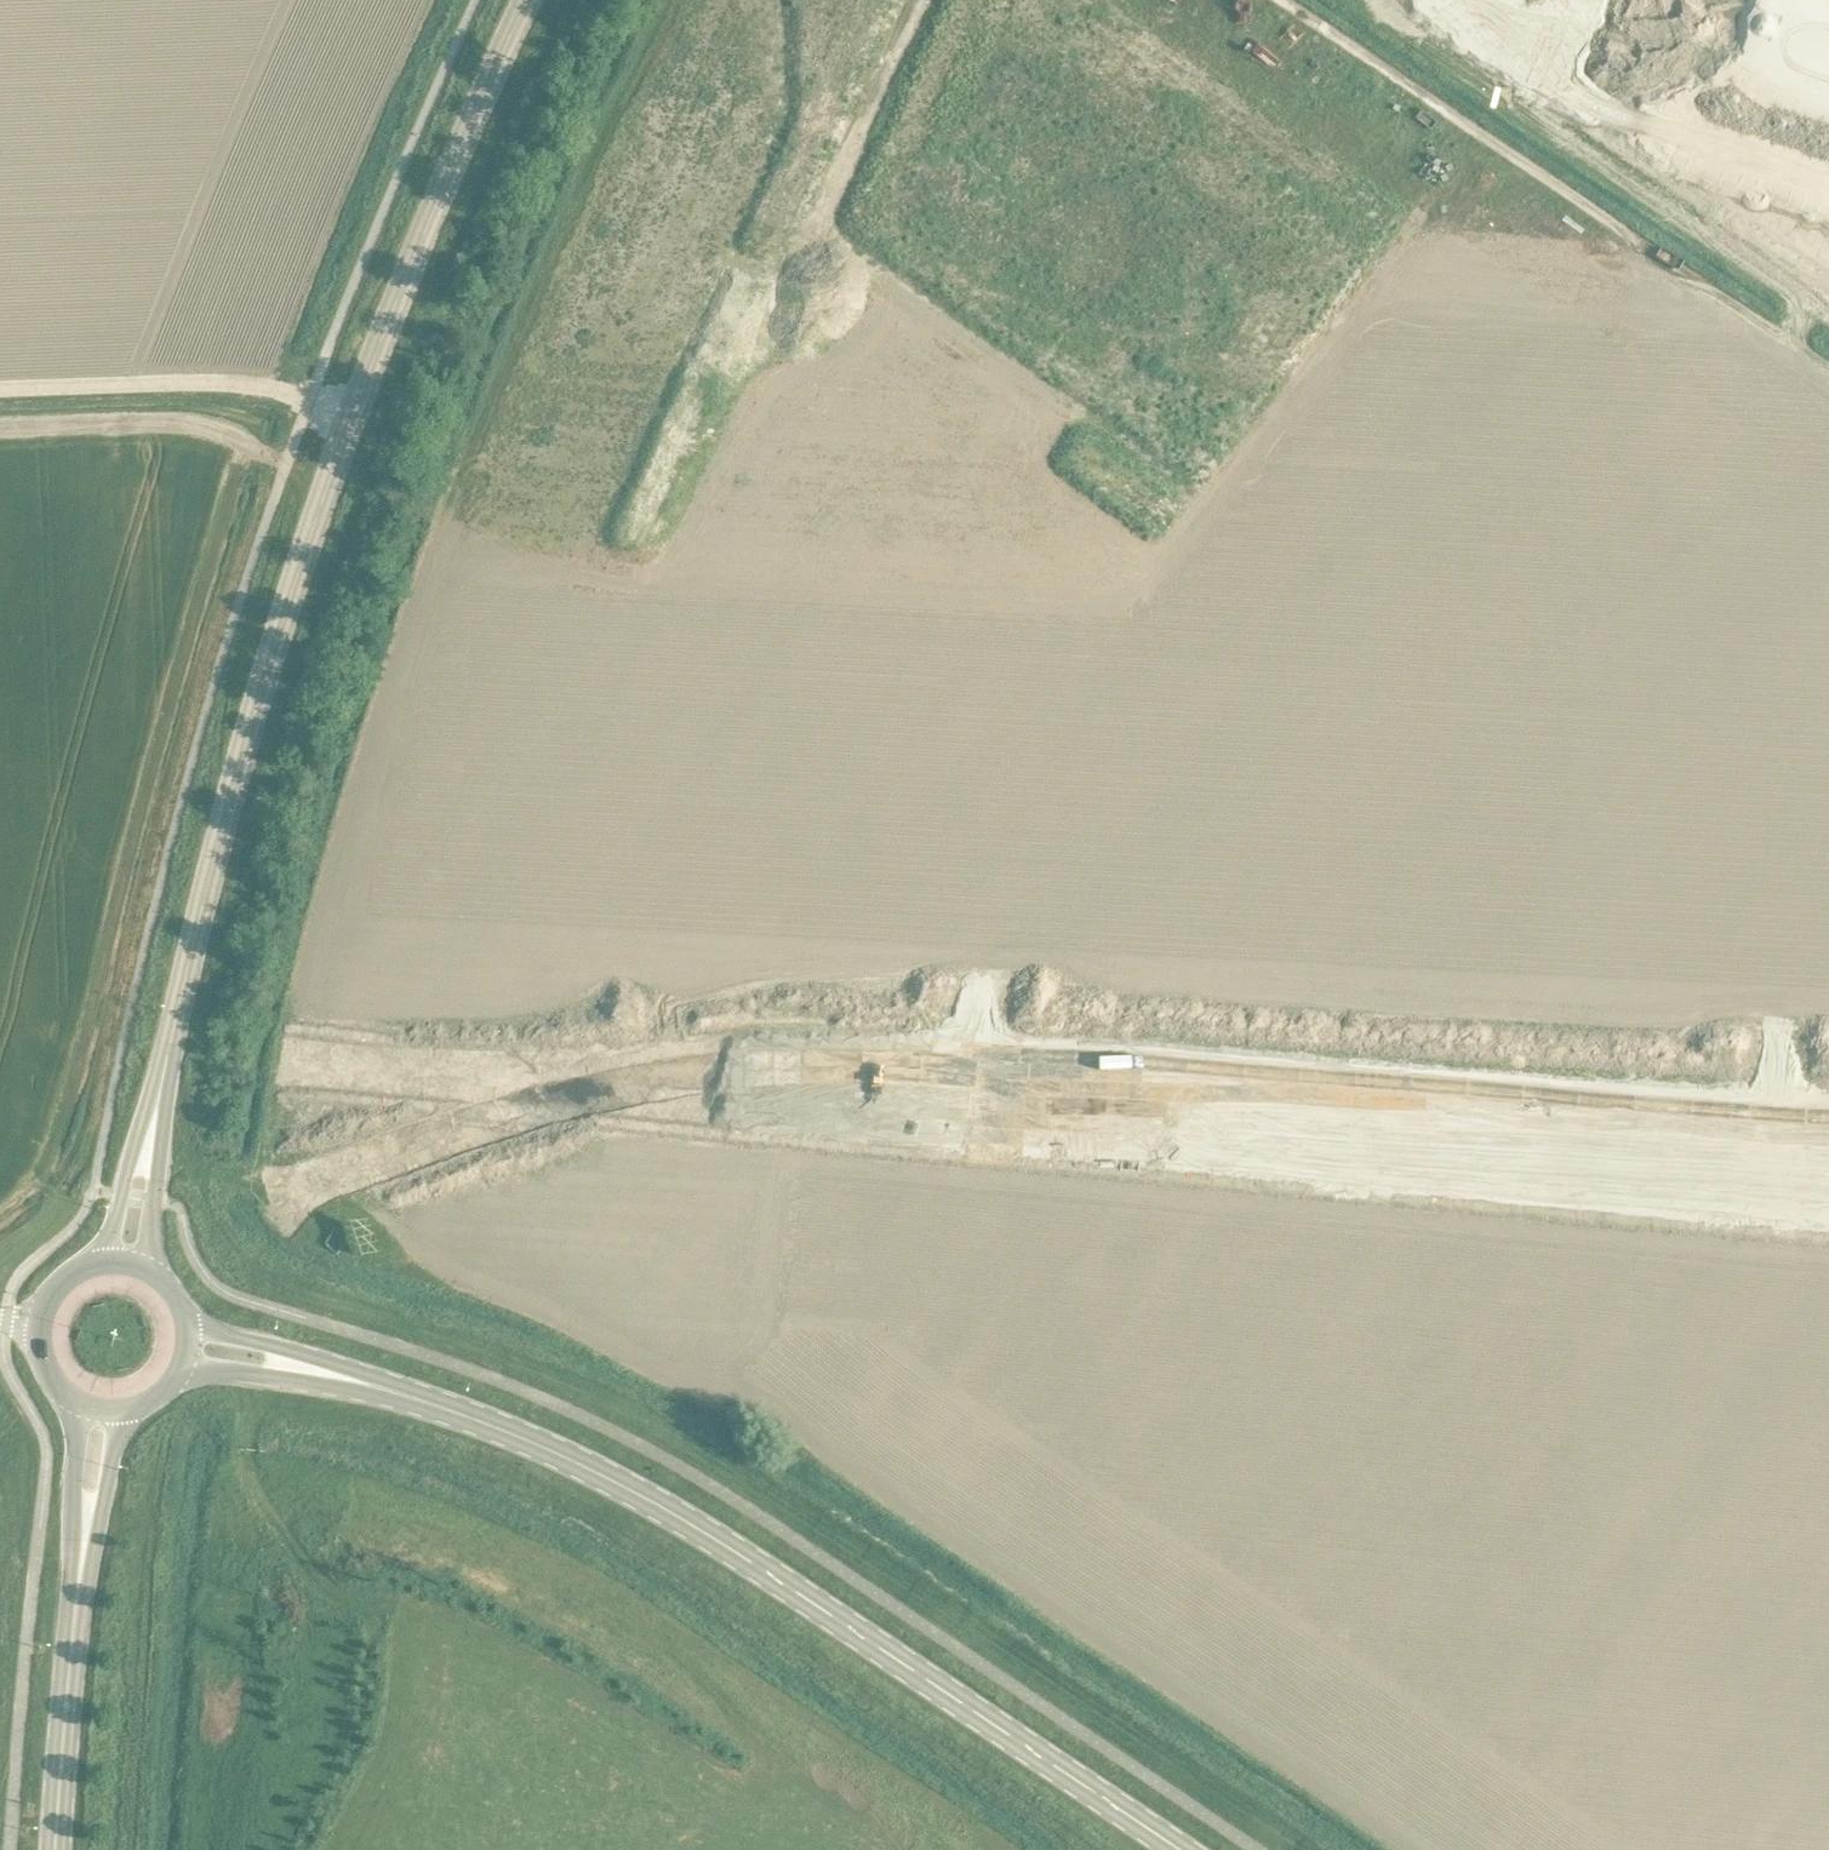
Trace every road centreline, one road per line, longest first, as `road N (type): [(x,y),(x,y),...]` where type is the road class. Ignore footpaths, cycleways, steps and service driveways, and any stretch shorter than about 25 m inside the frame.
road 1 (unclassified): [(151,1136),(202,887),(339,421),(387,271),(501,0)]
road 2 (residential): [(1828,1130),(1002,1069),(678,1074)]
road 3 (residential): [(678,1074),(679,832),(699,686),(774,453),(881,222),(980,35)]
road 4 (secondary): [(303,1371),(511,1435),(649,1502),(1176,1849)]
road 5 (residential): [(1828,458),(1621,322),(980,35)]
road 6 (residential): [(678,1074),(486,1117),(266,1197)]
road 7 (track): [(339,421),(254,384),(0,392)]
road 8 (secondary): [(53,1849),(60,1712),(85,1532)]
road 9 (unclassified): [(151,1136),(125,1173),(99,1264)]
road 10 (unclassified): [(147,1273),(156,1177),(151,1136)]
road 11 (secondary): [(78,1404),(71,1482),(85,1532)]
road 12 (secondary): [(303,1371),(258,1343),(184,1326)]
road 13 (secondary): [(85,1532),(109,1484),(120,1411)]
road 14 (secondary): [(179,1365),(259,1376),(303,1371)]

